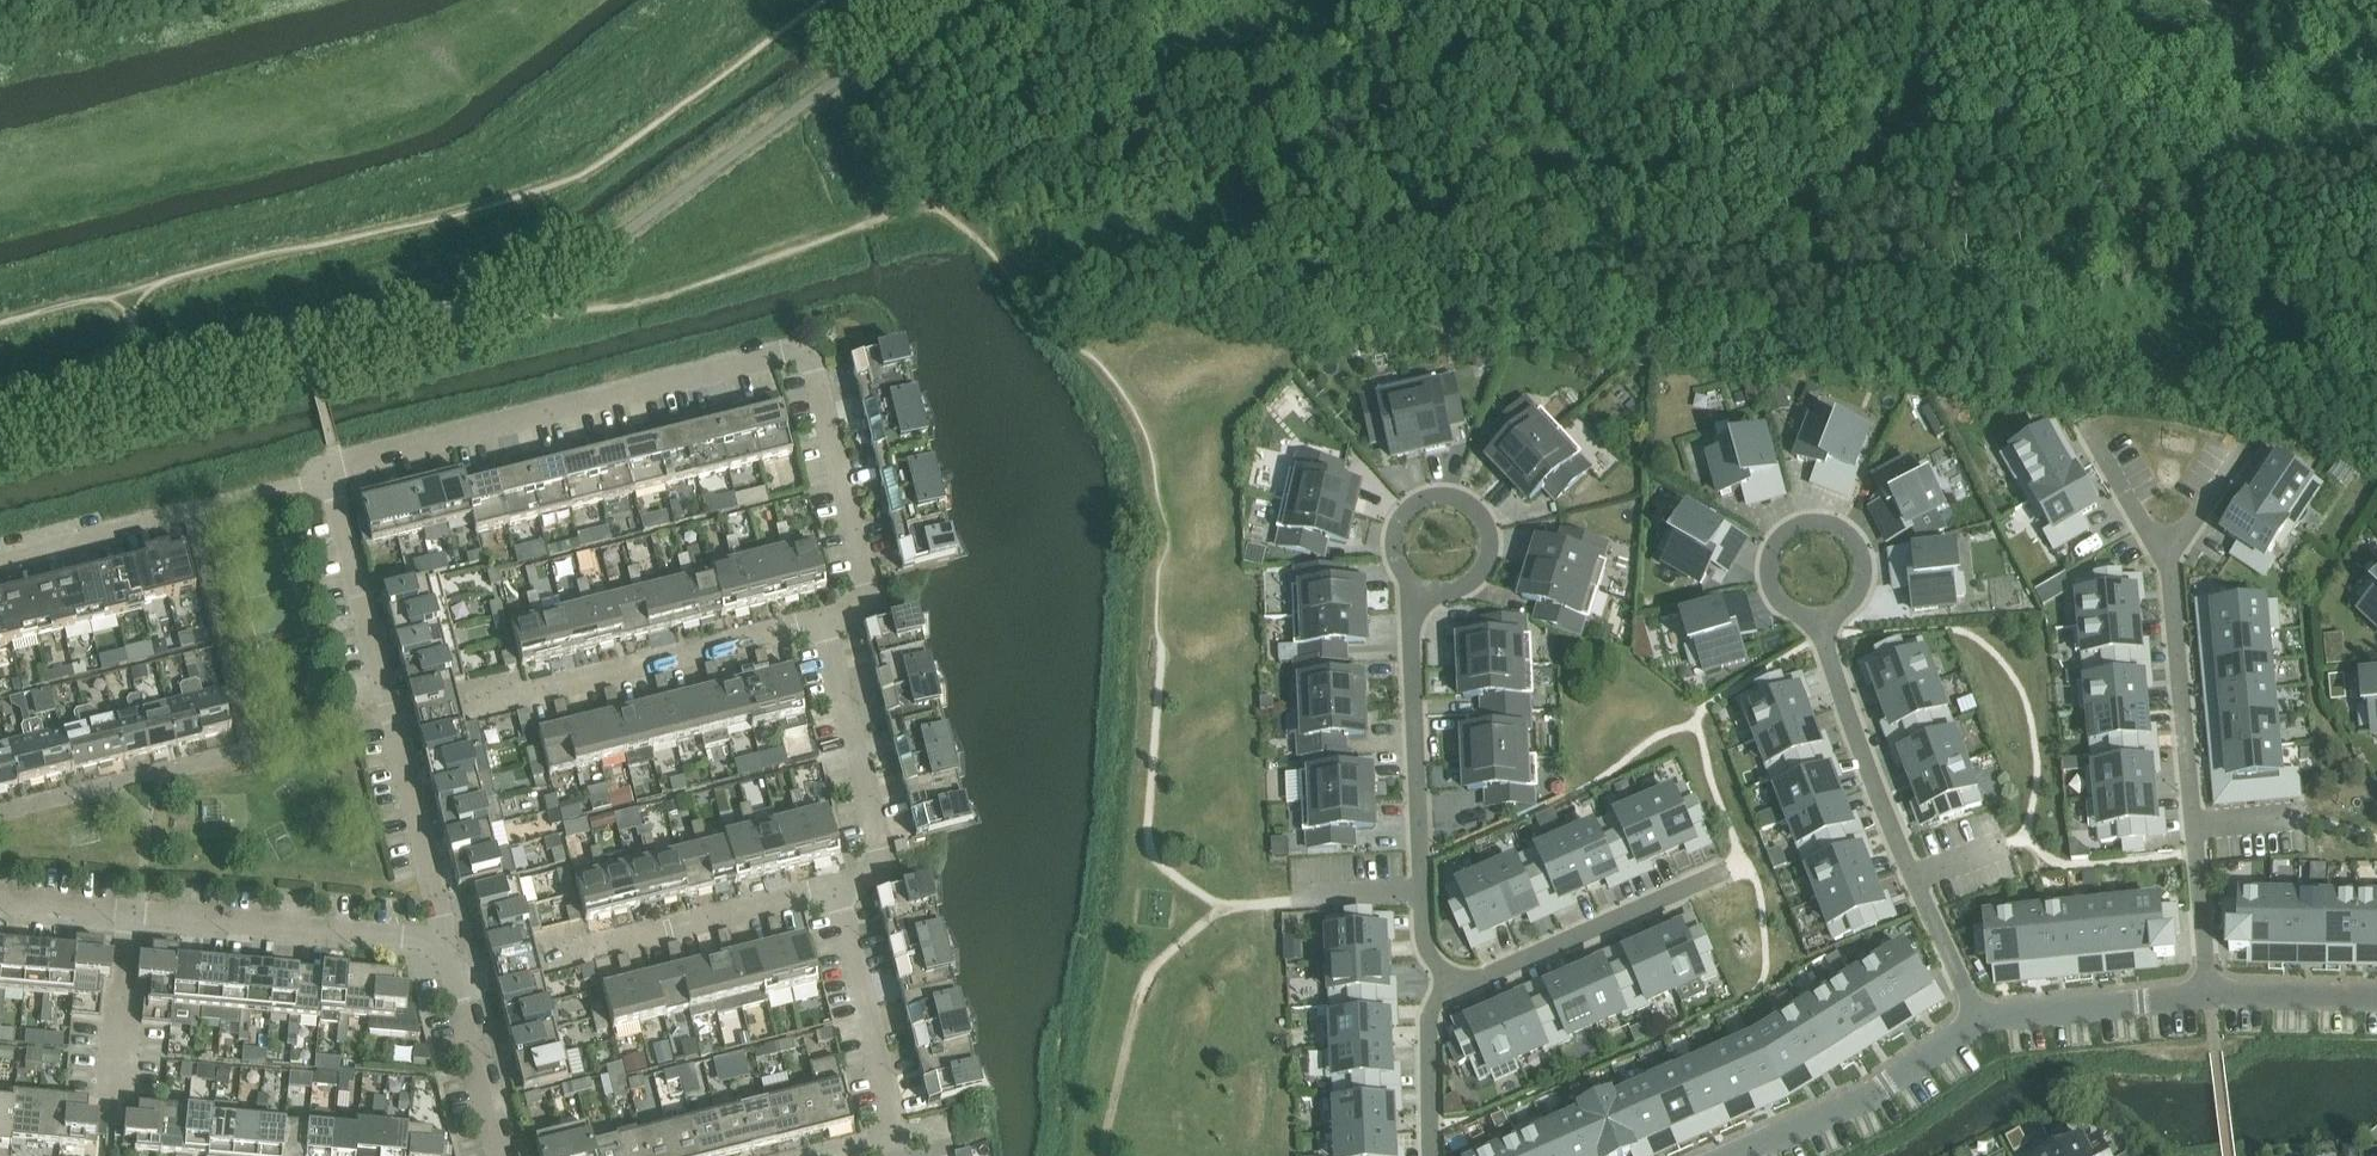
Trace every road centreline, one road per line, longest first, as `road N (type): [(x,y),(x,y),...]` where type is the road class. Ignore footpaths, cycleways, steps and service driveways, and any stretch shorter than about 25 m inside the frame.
road 1 (residential): [(821,621),(846,615),(867,585),(812,364),(790,352),(348,462),(329,479)]
road 2 (residential): [(446,938),(329,479)]
road 3 (residential): [(446,938),(0,903)]
road 4 (residential): [(1819,617),(1916,883),(1979,1017)]
road 5 (residential): [(821,621),(525,693),(457,699)]
road 6 (residential): [(0,558),(329,479)]
road 7 (residential): [(1420,582),(1410,628),(1422,899)]
road 8 (residential): [(538,966),(834,887)]
road 9 (residential): [(834,887),(855,882),(880,848),(821,621)]
road 10 (residential): [(1712,883),(1452,990)]
road 11 (residential): [(1840,610),(1857,593),(1862,553),(1842,527),(1801,521),(1772,544),(1766,574),(1778,600),(1819,617)]
road 12 (residential): [(1420,582),(1445,587),(1479,569),(1489,533),(1469,499),(1432,491),(1402,511),(1393,540),(1405,570)]
road 13 (residential): [(1979,1017),(1860,1104),(1741,1155)]
road 14 (residential): [(2167,563),(2192,821)]
road 15 (residential): [(898,1136),(834,887)]
road 16 (residential): [(2211,997),(1979,1017)]
road 17 (residential): [(446,938),(448,979),(495,1155)]
road 18 (residential): [(2192,821),(2211,997)]
road 19 (residential): [(1452,990),(1427,1034),(1431,1155)]
road 20 (residential): [(2376,999),(2211,997)]
road 21 (residential): [(2167,563),(2091,429)]
road 22 (residential): [(1422,899),(1293,904)]
road 23 (residential): [(2238,465),(2167,563)]

